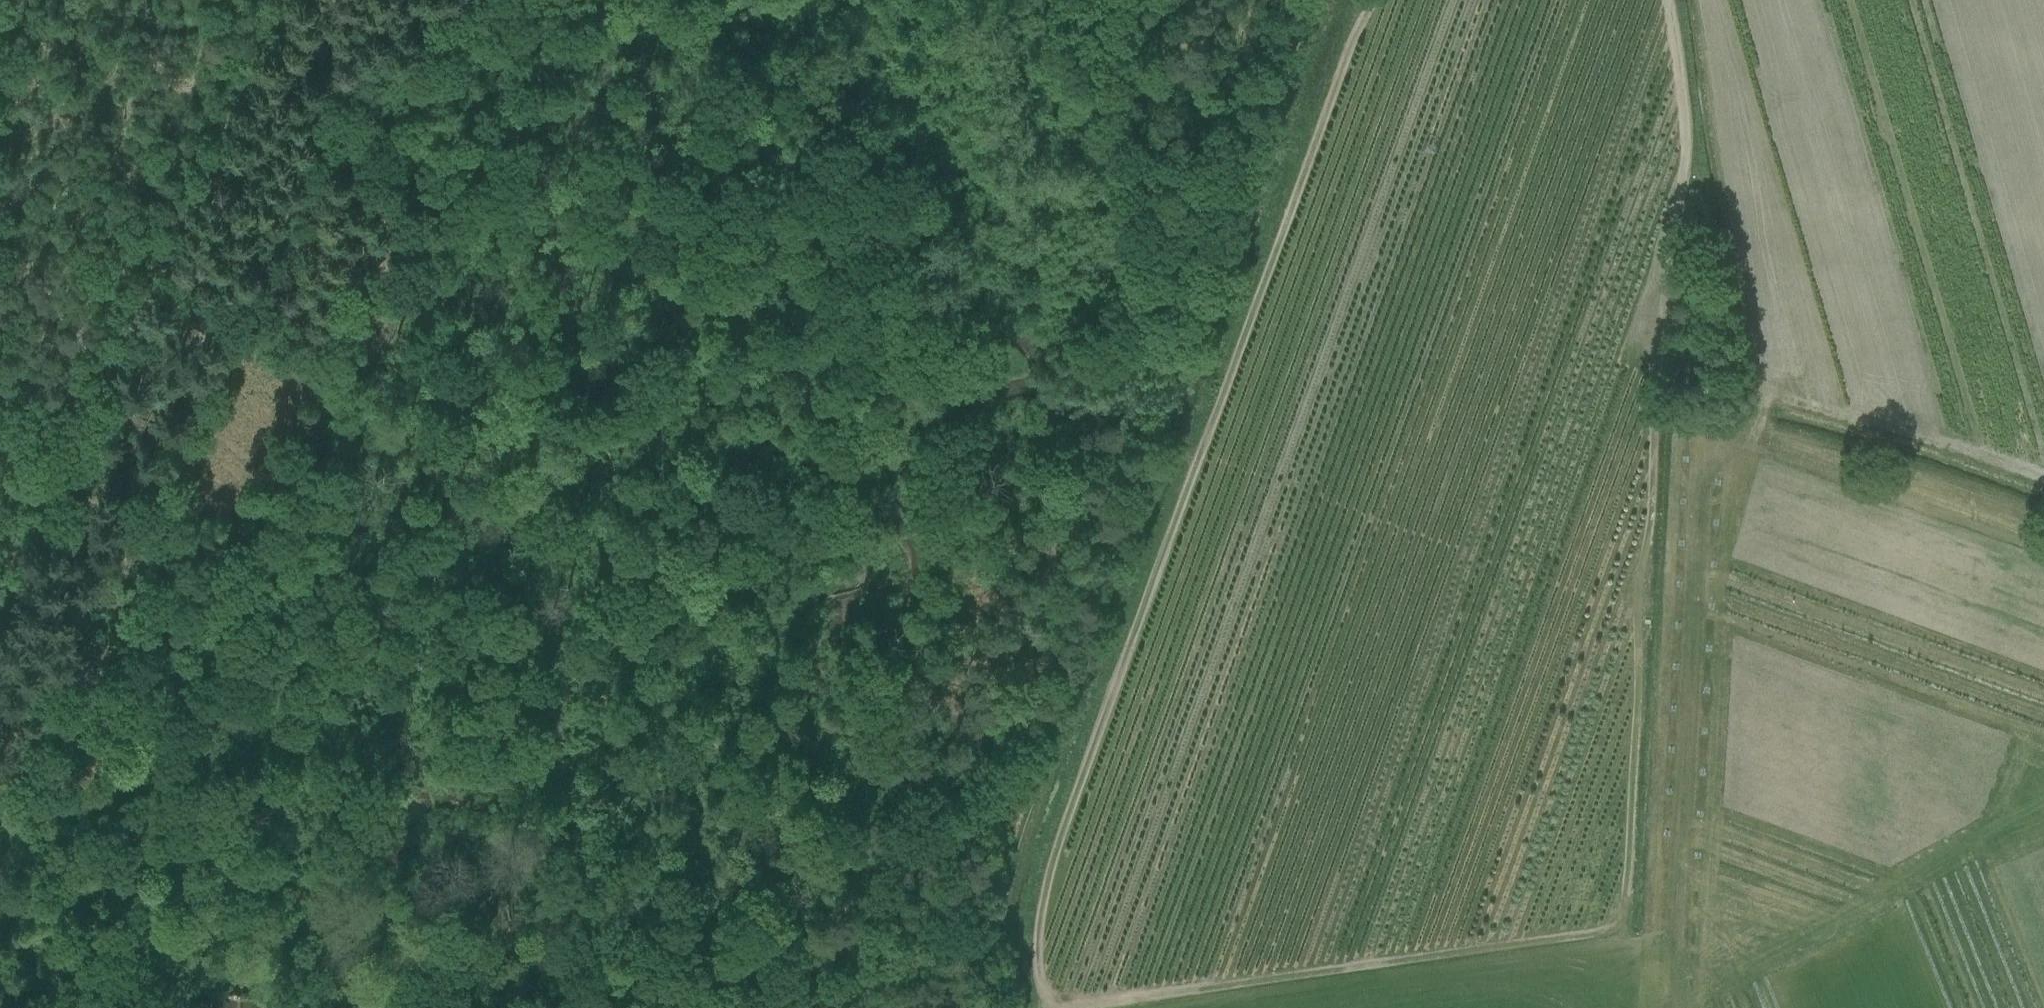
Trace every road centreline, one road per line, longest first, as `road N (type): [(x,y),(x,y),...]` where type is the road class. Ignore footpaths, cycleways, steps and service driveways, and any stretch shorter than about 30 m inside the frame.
road 1 (track): [(0,583),(16,577),(310,0)]
road 2 (track): [(1182,380),(1032,306),(987,222),(932,45),(909,0)]
road 3 (track): [(1182,380),(1203,273),(1302,0)]

